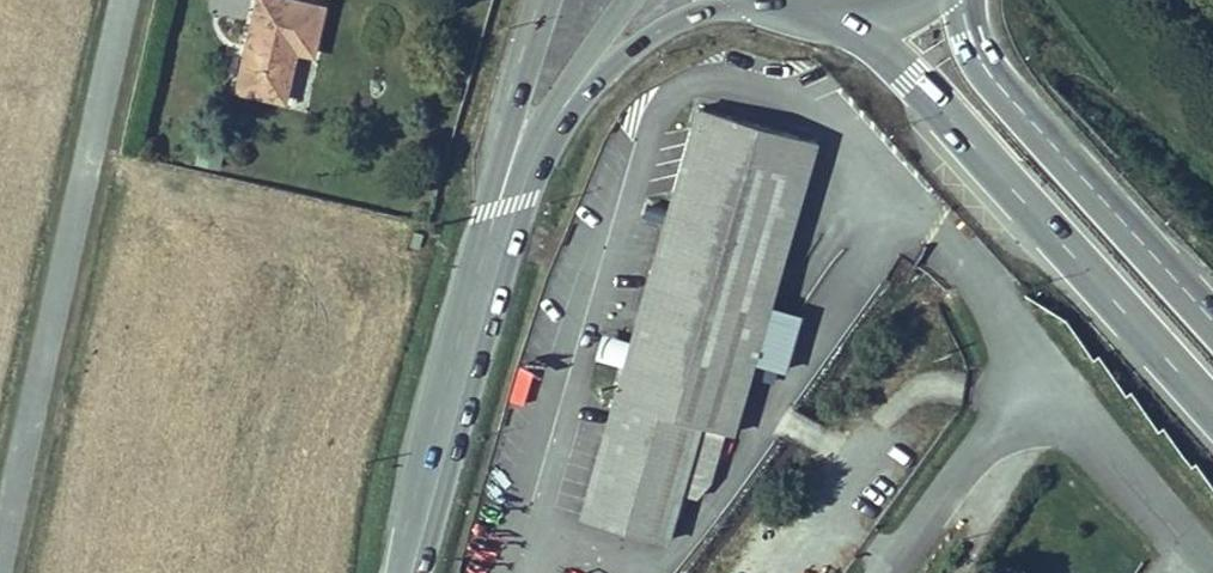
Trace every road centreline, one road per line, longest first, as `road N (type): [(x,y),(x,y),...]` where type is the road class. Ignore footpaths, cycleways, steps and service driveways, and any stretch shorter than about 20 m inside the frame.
road 1 (trunk): [(833,16),(918,71),(1212,404)]
road 2 (unclassified): [(0,523),(123,0)]
road 3 (trunk): [(1212,314),(1003,86),(974,28),(971,0)]
road 4 (primary): [(505,184),(405,572)]
road 5 (unclassified): [(894,572),(998,430),(1045,412)]
road 6 (trunk): [(550,0),(516,102),(505,184)]
road 7 (primary): [(605,55),(505,184)]
road 8 (primary): [(605,55),(668,22),(745,0)]

